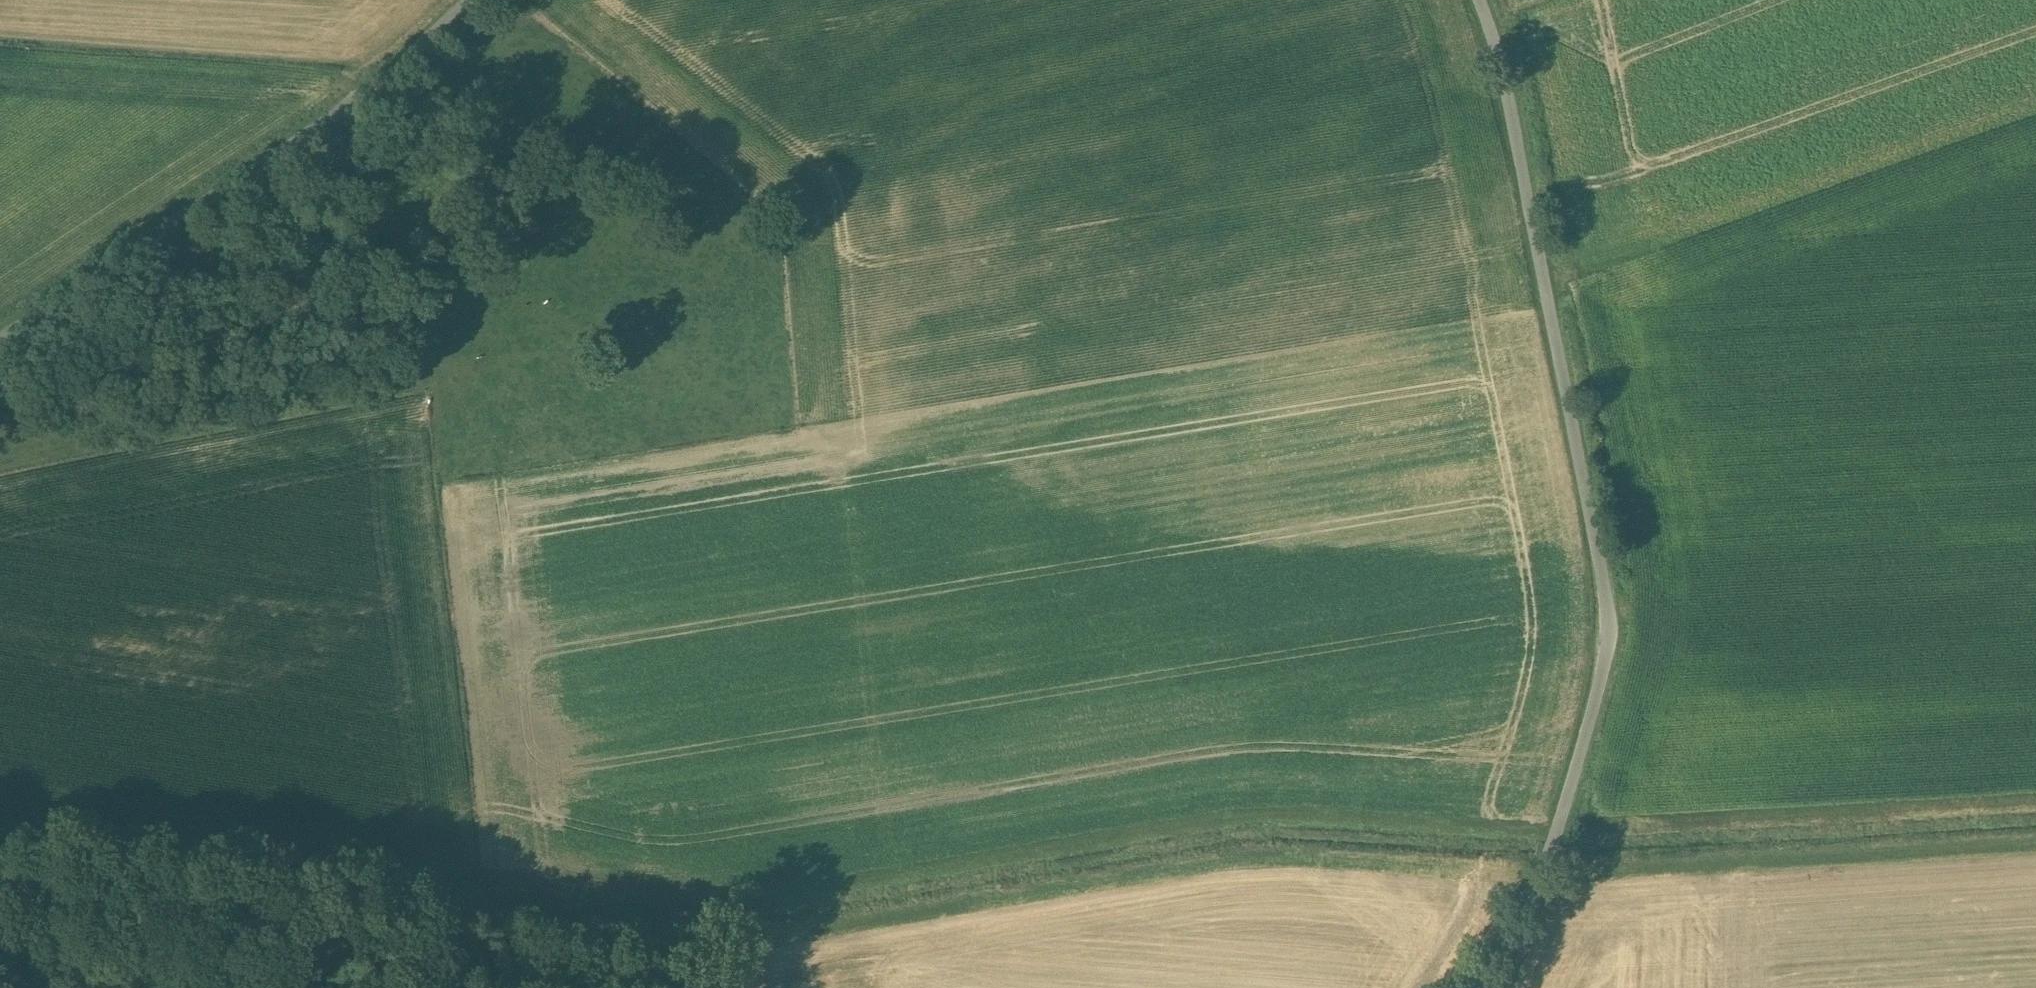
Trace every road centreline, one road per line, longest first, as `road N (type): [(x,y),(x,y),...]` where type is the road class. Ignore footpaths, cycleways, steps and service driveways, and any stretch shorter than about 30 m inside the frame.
road 1 (unclassified): [(1486,0),(1504,51),(1608,633),(1553,839),(1471,987)]
road 2 (unclassified): [(0,332),(336,109),(462,0)]

